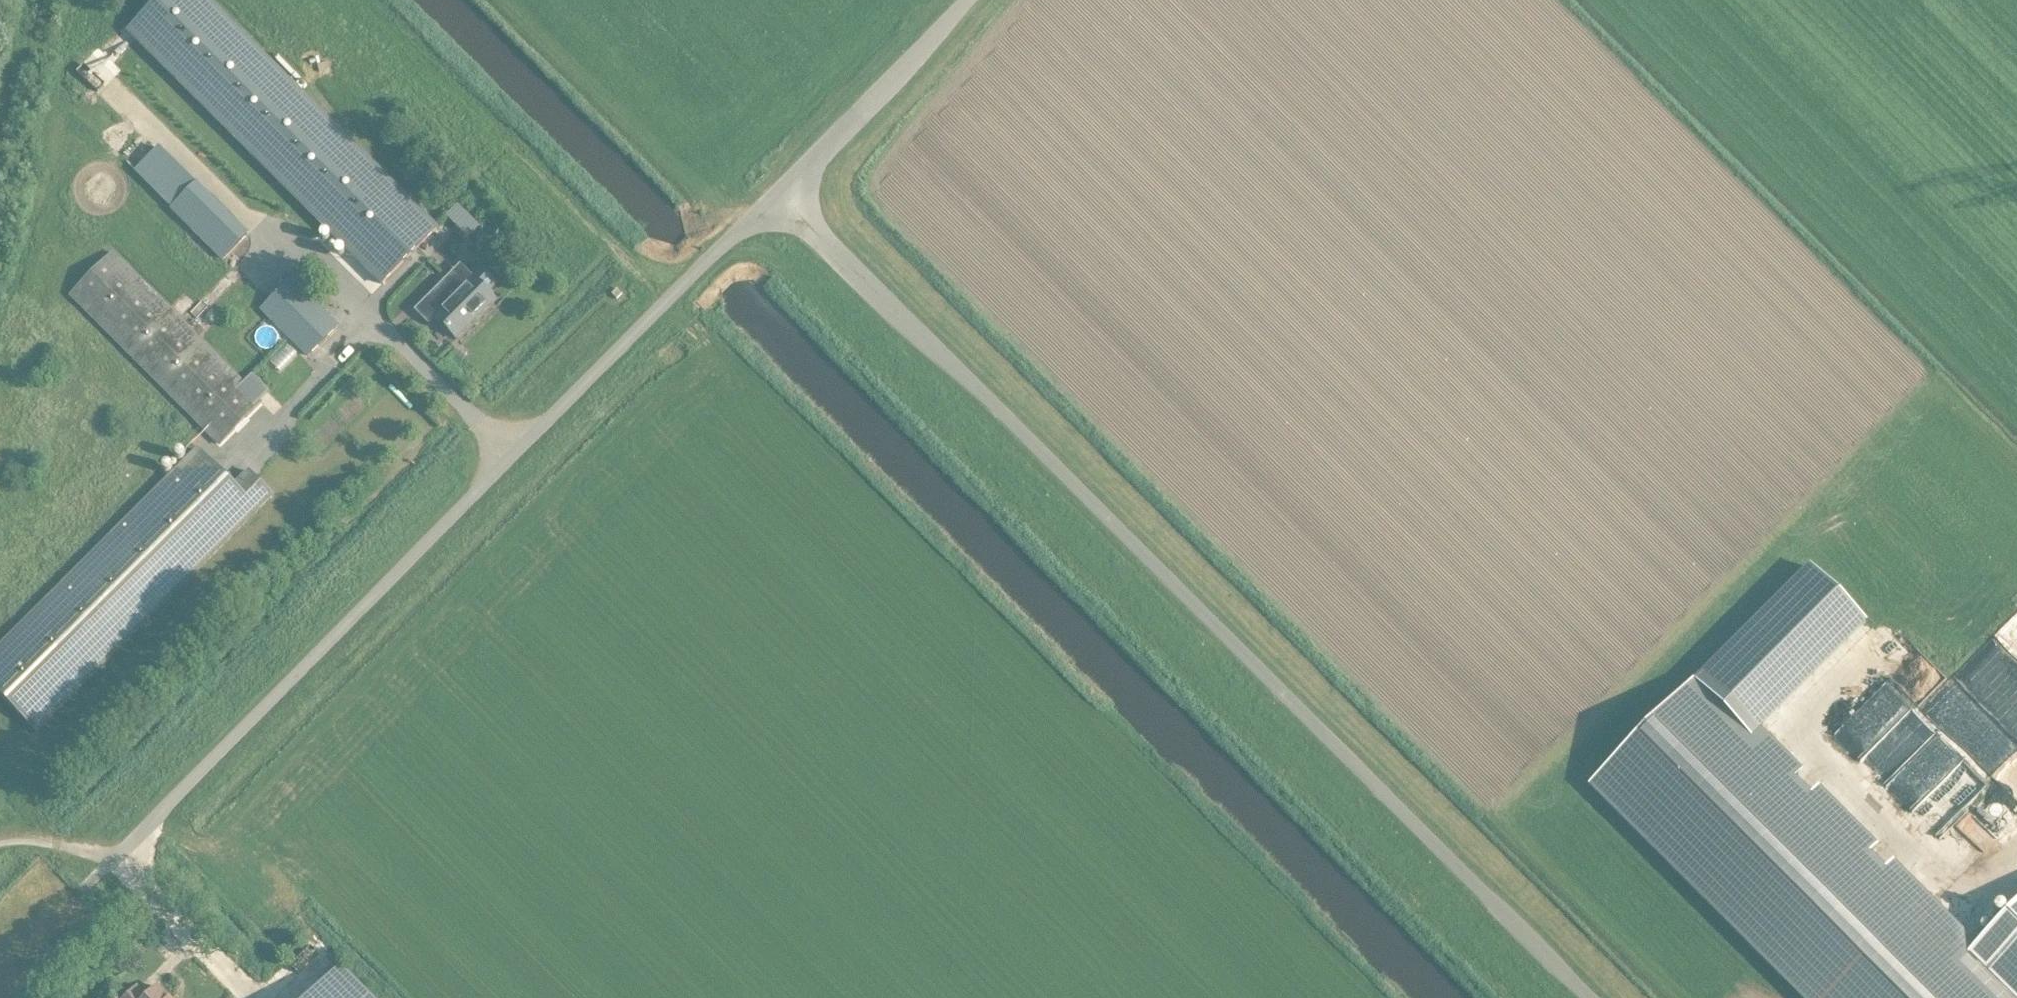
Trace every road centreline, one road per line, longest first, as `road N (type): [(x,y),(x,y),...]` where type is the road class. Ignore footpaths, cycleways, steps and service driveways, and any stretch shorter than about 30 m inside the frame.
road 1 (unclassified): [(1578,997),(774,199)]
road 2 (unclassified): [(774,199),(499,463),(76,891)]
road 3 (unclassified): [(970,0),(774,199)]

